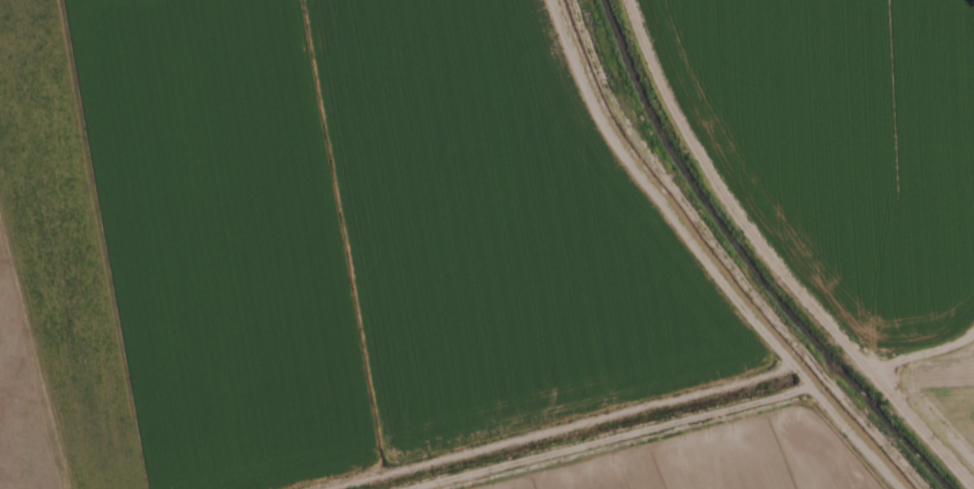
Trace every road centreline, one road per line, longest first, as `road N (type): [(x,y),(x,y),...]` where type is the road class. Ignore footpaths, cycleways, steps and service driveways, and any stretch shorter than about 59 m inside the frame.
road 1 (residential): [(628,0),(641,43),(716,193),(972,488)]

